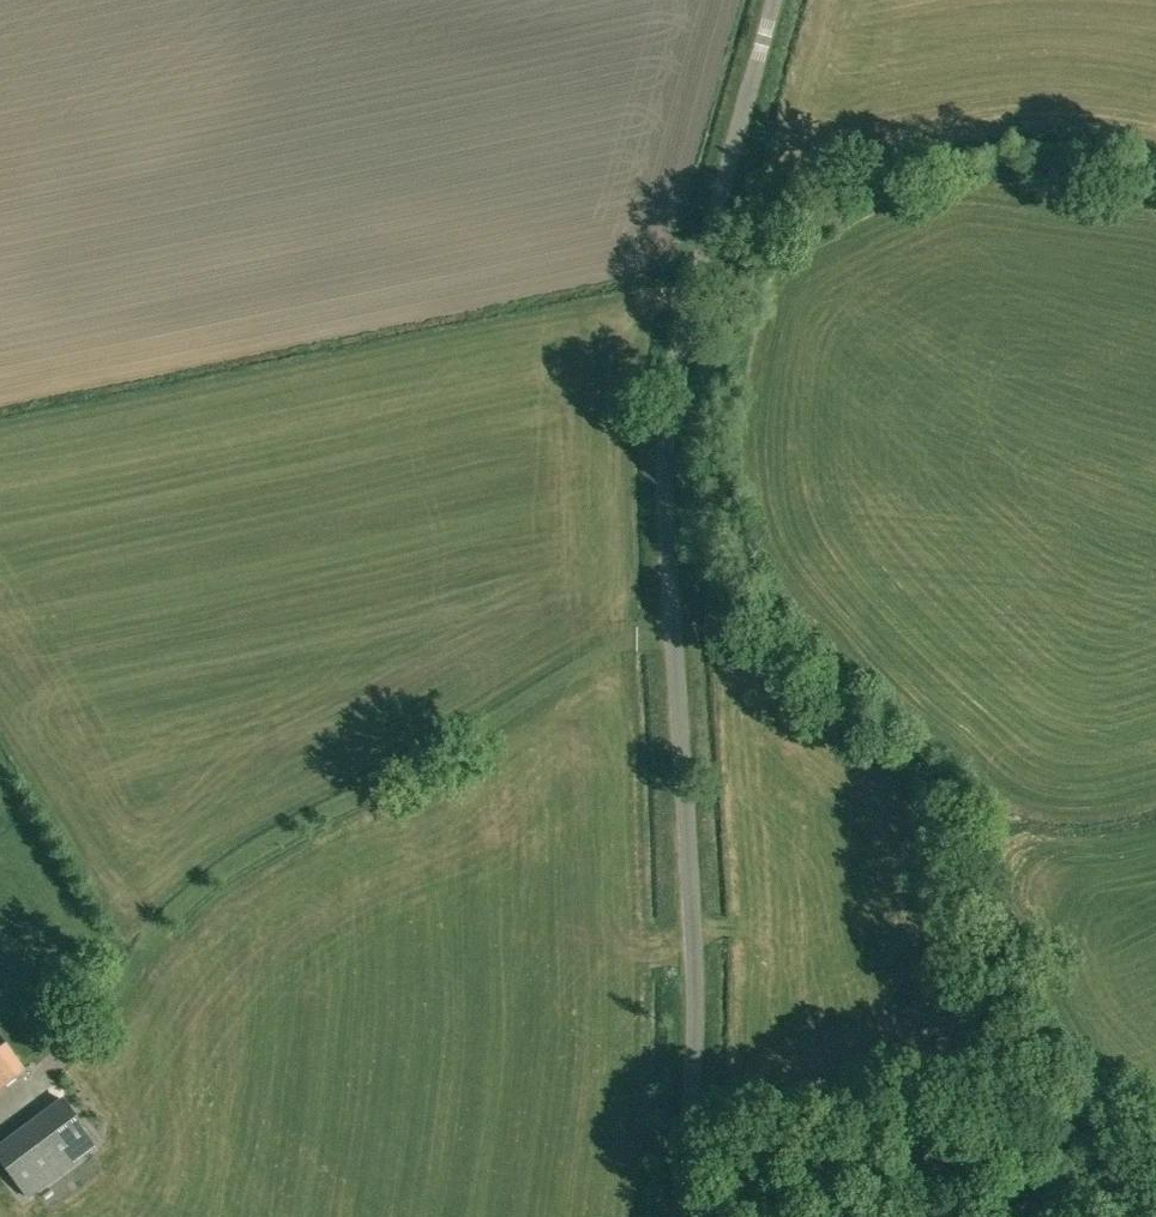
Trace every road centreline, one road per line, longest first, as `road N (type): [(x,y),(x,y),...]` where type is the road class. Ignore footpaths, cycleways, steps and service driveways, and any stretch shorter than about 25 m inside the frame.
road 1 (unclassified): [(687,1216),(699,1042),(669,501),(673,402),(678,353),(776,0)]
road 2 (track): [(118,993),(165,925),(204,890),(673,613)]

